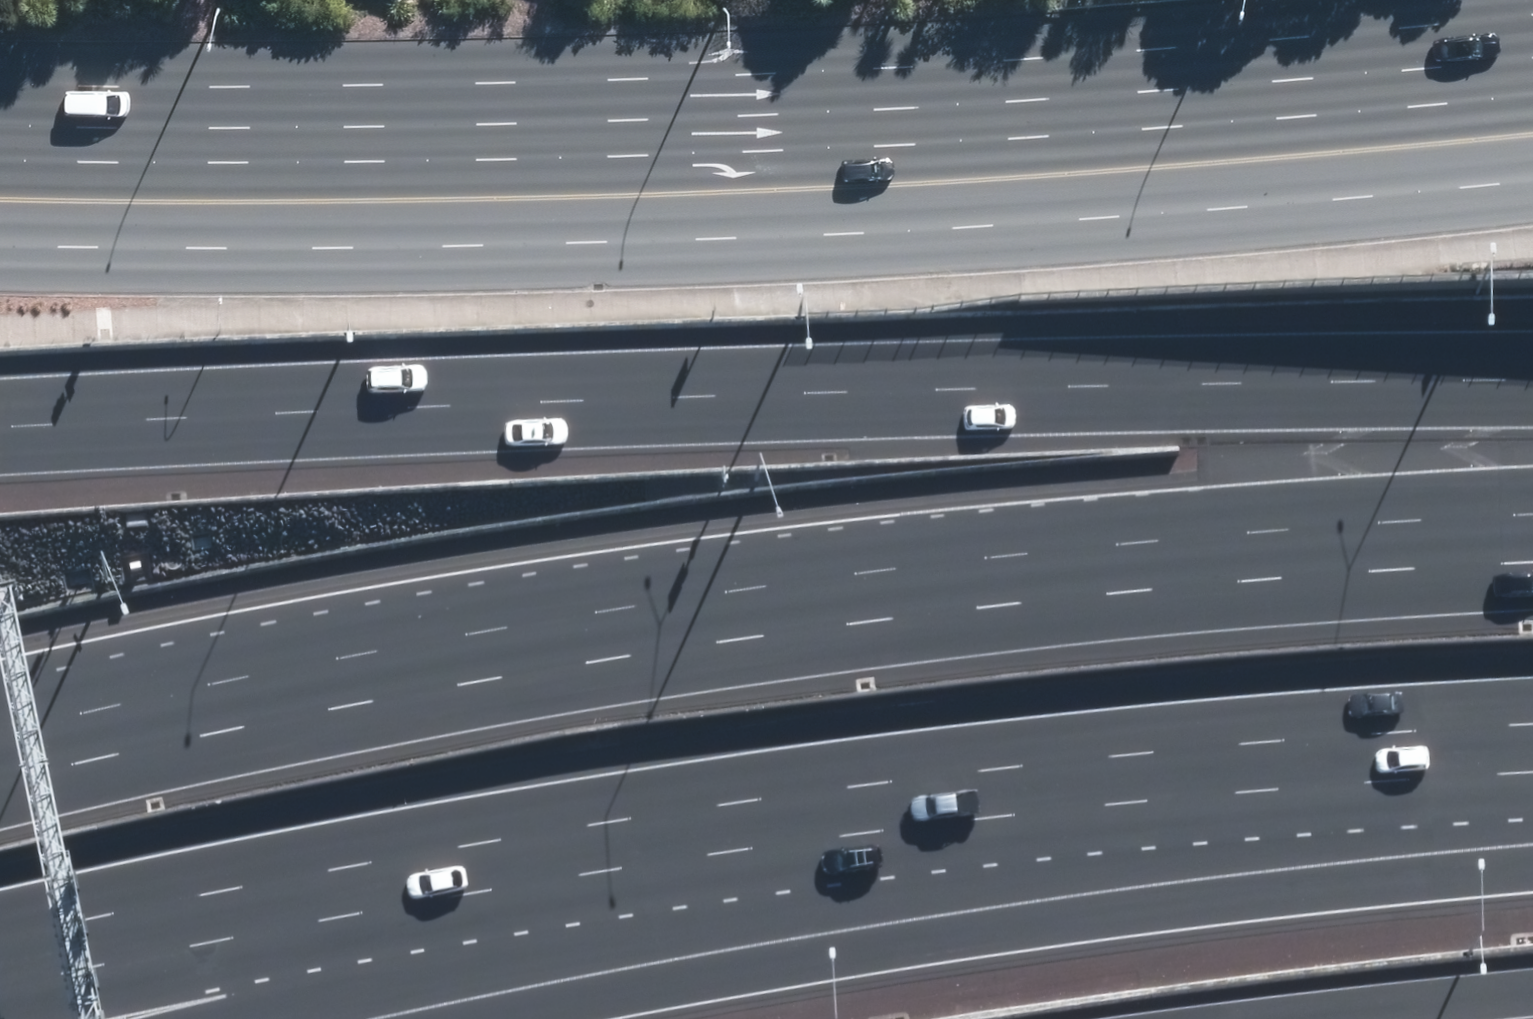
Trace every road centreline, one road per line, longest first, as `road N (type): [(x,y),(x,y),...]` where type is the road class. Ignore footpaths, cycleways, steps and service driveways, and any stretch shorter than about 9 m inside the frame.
road 1 (motorway): [(1532,714),(1168,738),(158,905),(0,945)]
road 2 (motorway): [(0,790),(368,709),(744,641),(1120,593),(1532,560)]
road 3 (primary): [(0,199),(748,188),(1172,163),(1532,131)]
road 4 (motorway): [(0,438),(996,400),(1532,392)]
road 5 (motorway): [(1532,825),(887,914),(386,1018)]
road 6 (motorway): [(1532,986),(1247,1018)]

